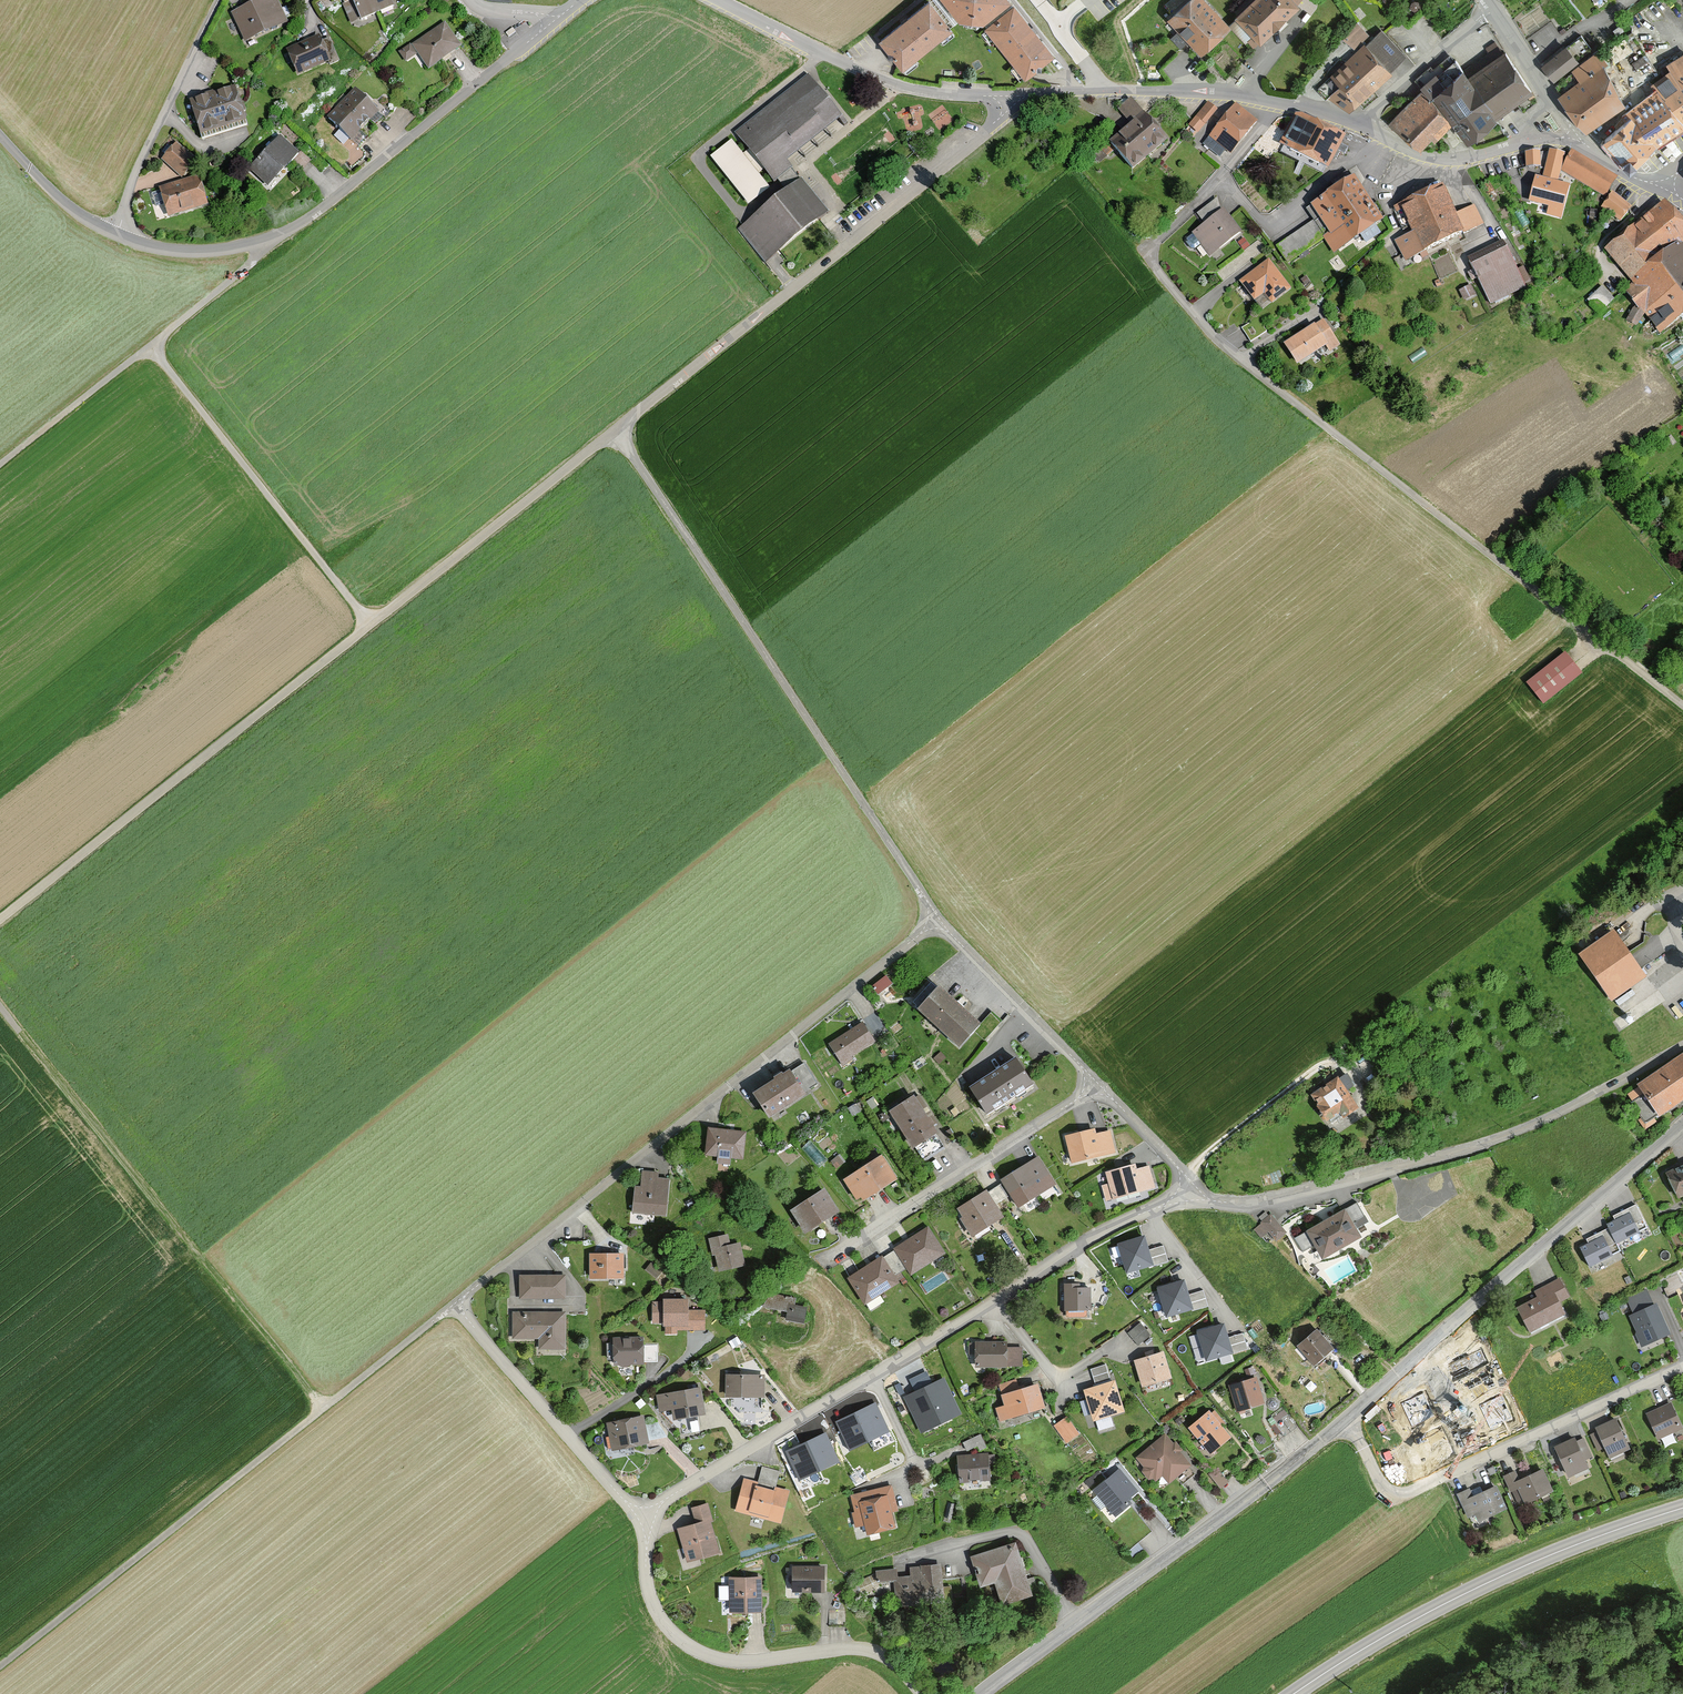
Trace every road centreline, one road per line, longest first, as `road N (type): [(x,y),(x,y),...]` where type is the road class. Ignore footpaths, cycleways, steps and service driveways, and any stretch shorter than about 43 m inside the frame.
road 1 (residential): [(1151,254),(1164,280),(1242,360),(1682,705)]
road 2 (residential): [(1187,1200),(1073,1252),(648,1513)]
road 3 (residential): [(457,1307),(936,920)]
road 4 (unclassified): [(0,1672),(457,1307)]
road 5 (residential): [(936,920),(613,434)]
road 6 (residential): [(1682,1046),(1566,1109),(1462,1151),(1293,1196),(1187,1200)]
road 7 (residential): [(1010,95),(982,134),(613,434)]
road 8 (track): [(0,1009),(326,1413)]
road 9 (residential): [(374,624),(0,922)]
road 10 (residential): [(981,1693),(1346,1420)]
road 11 (residential): [(1346,1420),(1682,1126)]
road 12 (tertiary): [(1682,1510),(1607,1534),(1417,1616),(1296,1693)]
road 13 (residential): [(1346,1420),(1382,1485),(1404,1493),(1682,1367)]
road 14 (residential): [(648,1513),(651,1600),(680,1644),(716,1661),(763,1664),(857,1651),(888,1663),(919,1693)]
road 15 (unclassified): [(153,347),(374,624)]
road 16 (unclassified): [(278,235),(305,223),(553,24)]
road 17 (unclassified): [(711,0),(900,86),(1010,95)]
road 18 (residential): [(1099,1084),(842,1251)]
road 19 (residential): [(613,434),(374,624)]
road 20 (residential): [(1187,1200),(1207,1154),(1392,1022)]
road 21 (unclassified): [(1010,95),(1207,92),(1277,103)]
road 22 (unclassified): [(111,231),(223,0)]
road 23 (residential): [(1099,1084),(936,920)]
road 24 (unclassified): [(1360,128),(1442,160),(1578,136)]
road 25 (residential): [(1277,103),(1151,254)]
road 26 (unclassified): [(153,347),(0,466)]
road 27 (residential): [(1491,11),(1360,128)]
road 28 (unclassified): [(111,231),(148,246),(203,253),(278,235)]
road 29 (residential): [(569,1436),(457,1307)]
road 30 (unclassified): [(278,235),(153,347)]
road 31 (unclassified): [(1578,136),(1491,11)]
road 32 (residential): [(1187,1200),(1177,1163),(1099,1084)]
road 33 (unclassified): [(0,139),(68,207),(111,231)]

